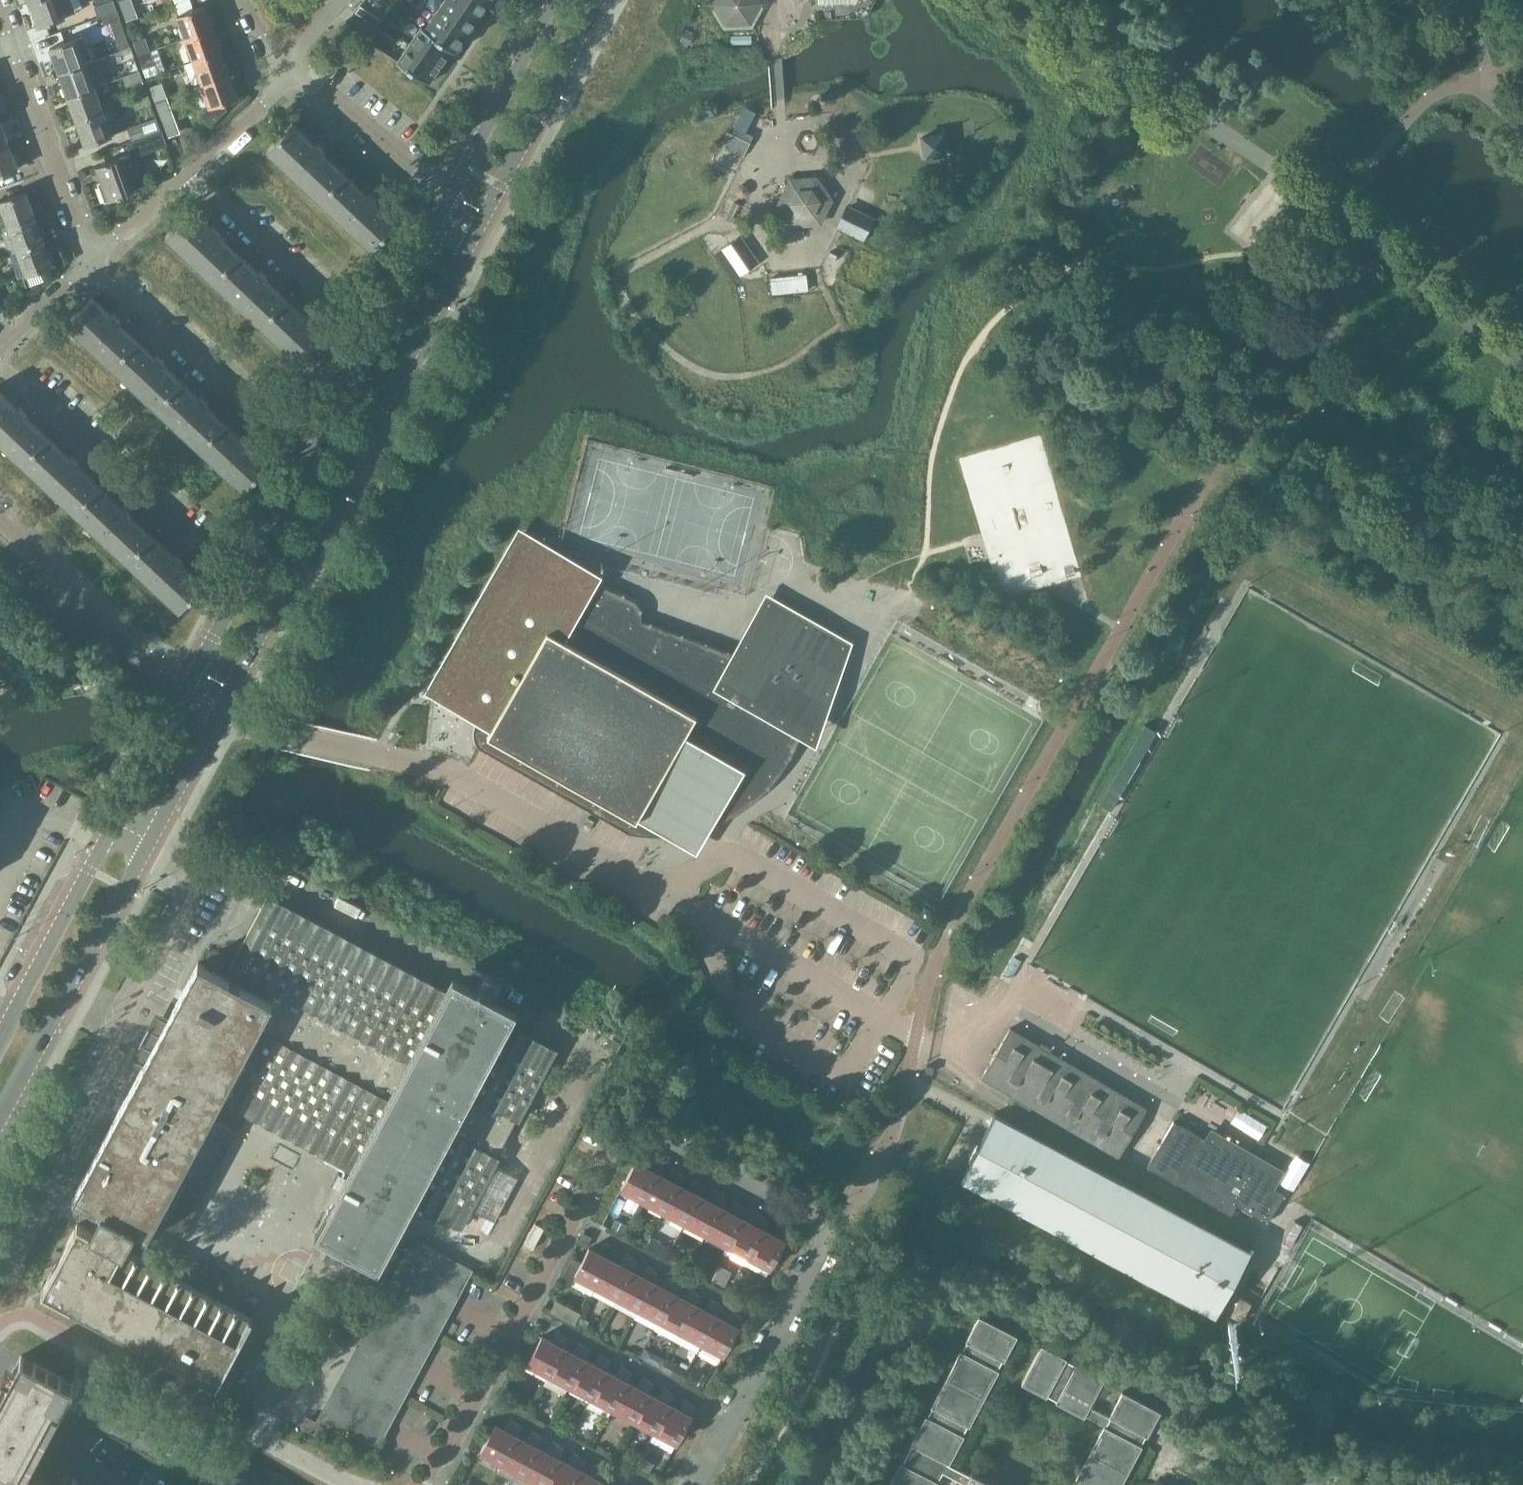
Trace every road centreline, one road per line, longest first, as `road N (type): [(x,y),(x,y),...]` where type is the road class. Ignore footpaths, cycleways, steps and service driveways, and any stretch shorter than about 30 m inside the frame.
road 1 (residential): [(701,1484),(834,1237),(636,1134),(610,1149),(429,1484)]
road 2 (tertiary): [(440,212),(188,688)]
road 3 (tertiary): [(221,706),(476,232)]
road 4 (tertiary): [(0,1119),(150,841)]
road 5 (residential): [(94,258),(0,8)]
road 6 (tertiary): [(476,232),(598,0)]
road 7 (residential): [(189,540),(0,366)]
road 8 (residential): [(188,688),(156,671),(0,516)]
road 9 (tertiary): [(115,823),(0,1045)]
road 10 (residential): [(261,414),(94,258)]
road 11 (tertiary): [(554,0),(451,192)]
road 12 (residential): [(451,192),(289,72)]
road 13 (residential): [(330,296),(193,169)]
road 14 (tertiary): [(188,688),(115,823)]
road 15 (tertiary): [(150,841),(221,706)]
road 16 (residential): [(193,169),(289,72)]
road 17 (residential): [(94,258),(193,169)]
road 18 (residential): [(0,347),(94,258)]

